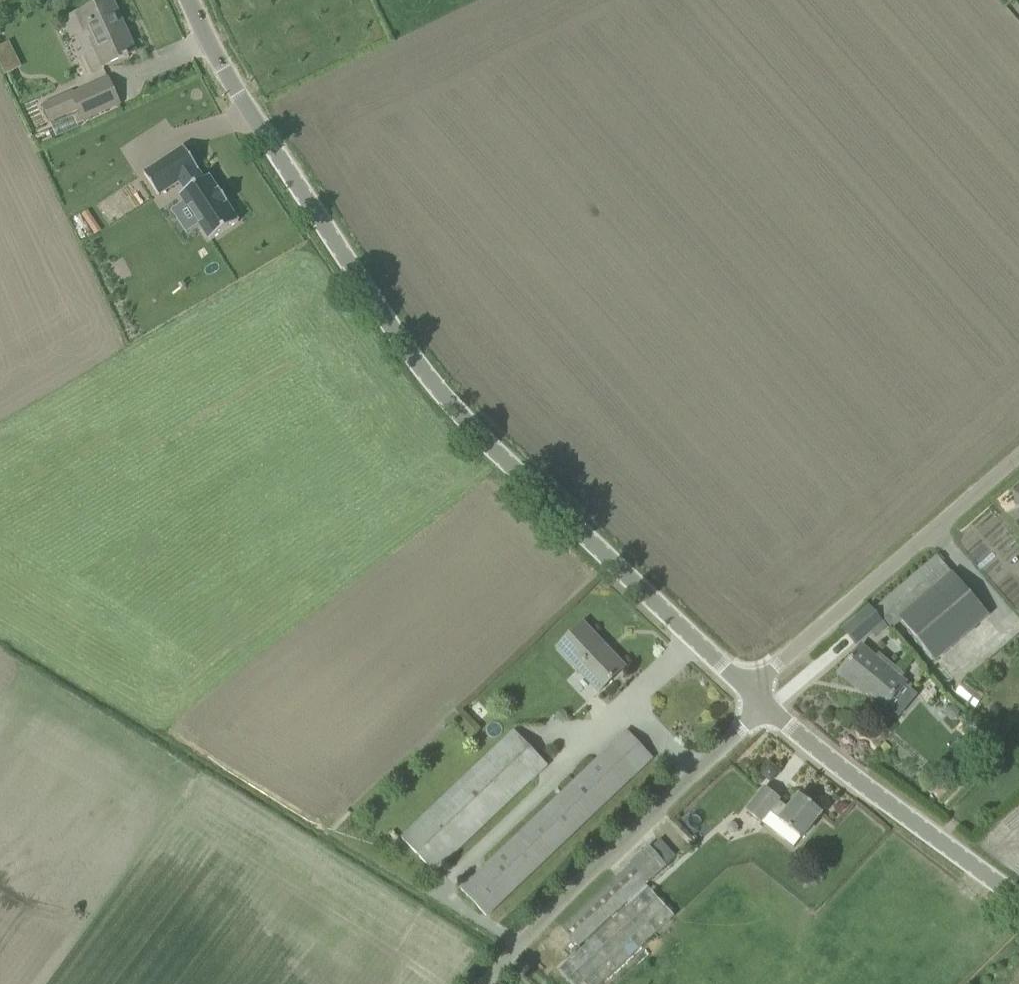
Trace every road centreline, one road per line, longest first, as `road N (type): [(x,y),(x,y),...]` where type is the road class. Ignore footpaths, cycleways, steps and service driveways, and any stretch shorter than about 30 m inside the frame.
road 1 (unclassified): [(747,694),(428,388),(340,278),(179,0)]
road 2 (unclassified): [(496,983),(564,897),(764,710)]
road 3 (unclassified): [(747,694),(1018,458)]
road 4 (unclassified): [(1018,904),(764,710)]

